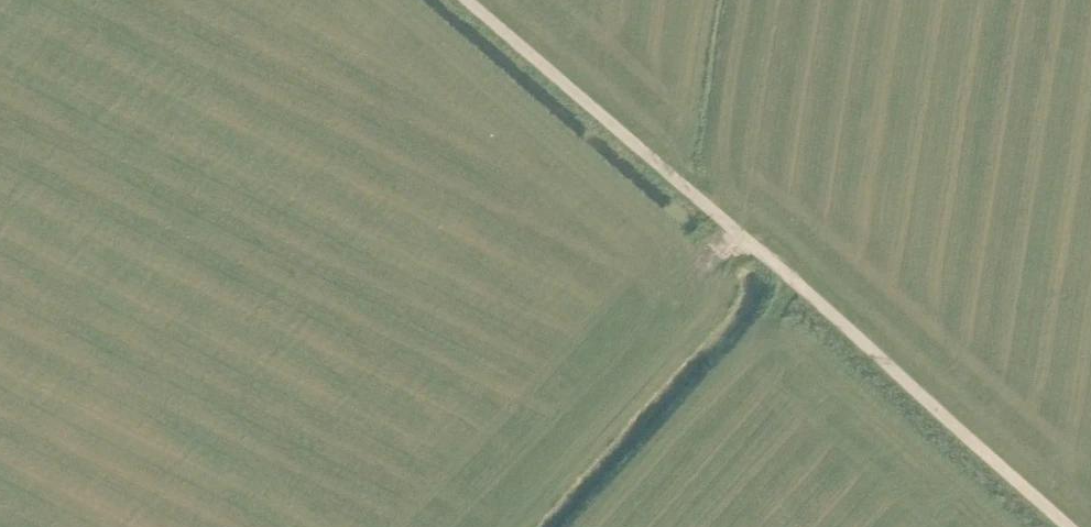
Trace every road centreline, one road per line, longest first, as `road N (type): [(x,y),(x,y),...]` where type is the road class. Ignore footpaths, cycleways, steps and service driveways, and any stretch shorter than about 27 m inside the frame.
road 1 (track): [(1068,526),(465,0)]

